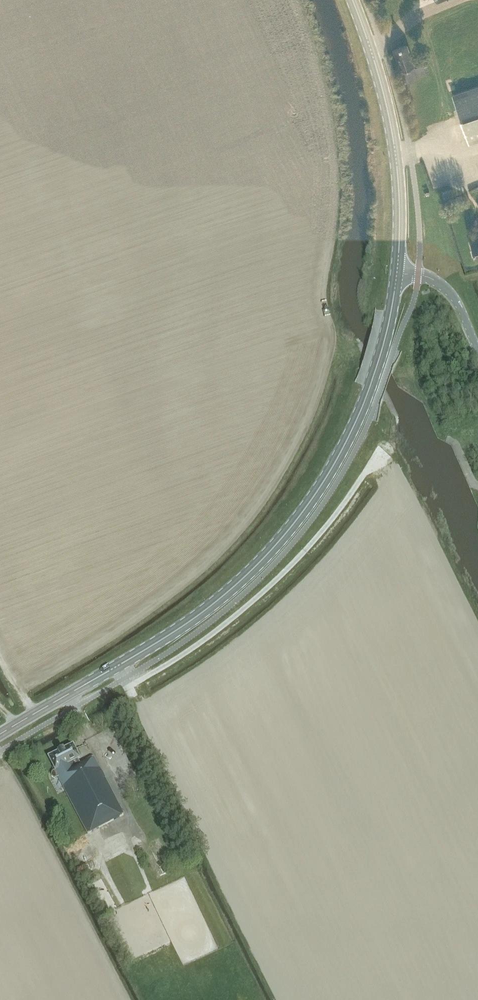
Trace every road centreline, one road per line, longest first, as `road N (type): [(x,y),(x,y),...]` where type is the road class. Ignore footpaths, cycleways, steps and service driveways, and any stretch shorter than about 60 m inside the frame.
road 1 (primary): [(0,734),(204,610),(294,523),(363,402),(397,271)]
road 2 (primary): [(397,271),(392,130),(352,0)]
road 3 (unclassified): [(397,271),(444,285),(477,349)]

